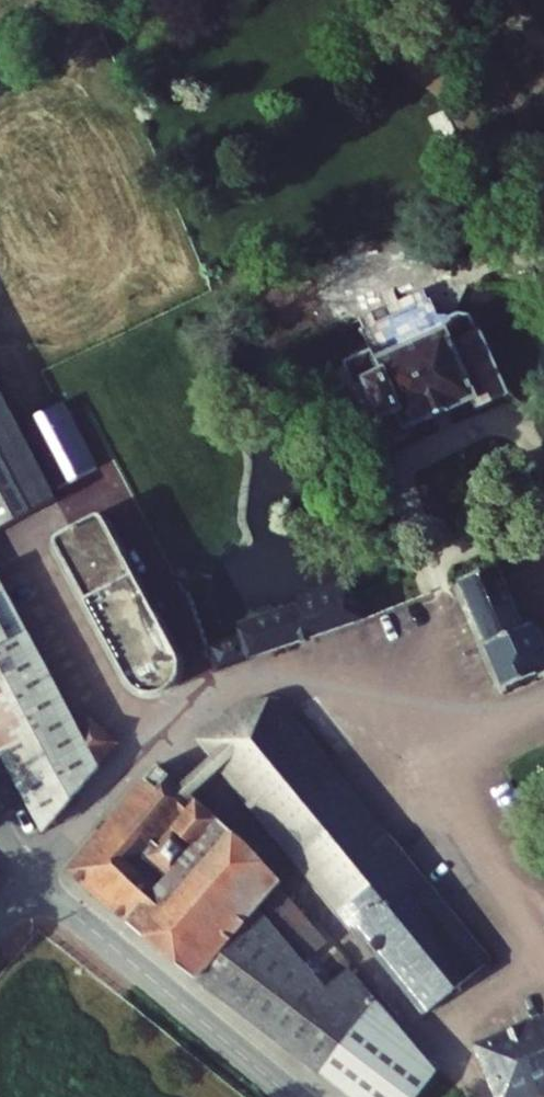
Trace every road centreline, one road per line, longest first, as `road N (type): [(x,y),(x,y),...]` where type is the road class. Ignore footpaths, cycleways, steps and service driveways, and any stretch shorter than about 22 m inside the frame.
road 1 (tertiary): [(36,881),(295,1096)]

